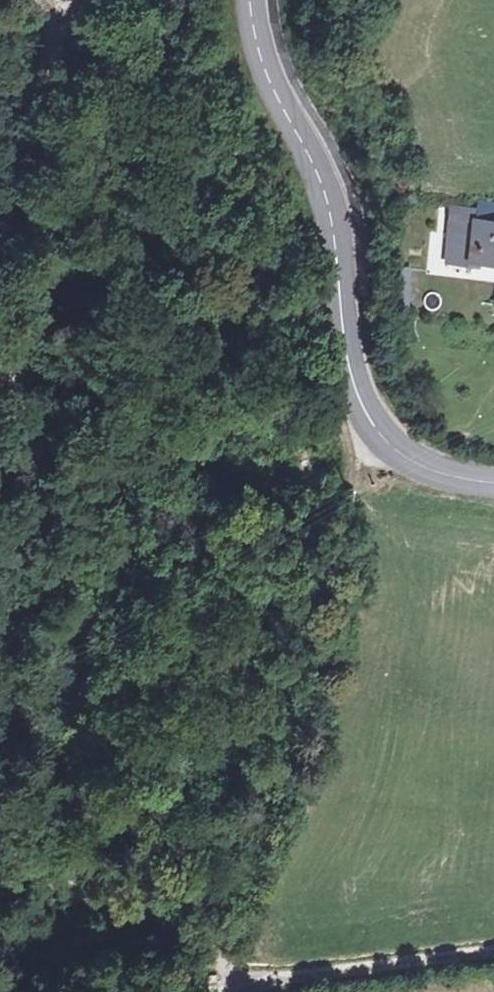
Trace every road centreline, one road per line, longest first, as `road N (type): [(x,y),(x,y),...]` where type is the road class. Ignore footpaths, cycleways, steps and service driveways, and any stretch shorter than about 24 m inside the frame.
road 1 (secondary): [(493,481),(407,460),(358,420),(315,185),(255,51),(245,0)]
road 2 (track): [(493,952),(259,979),(236,991)]

